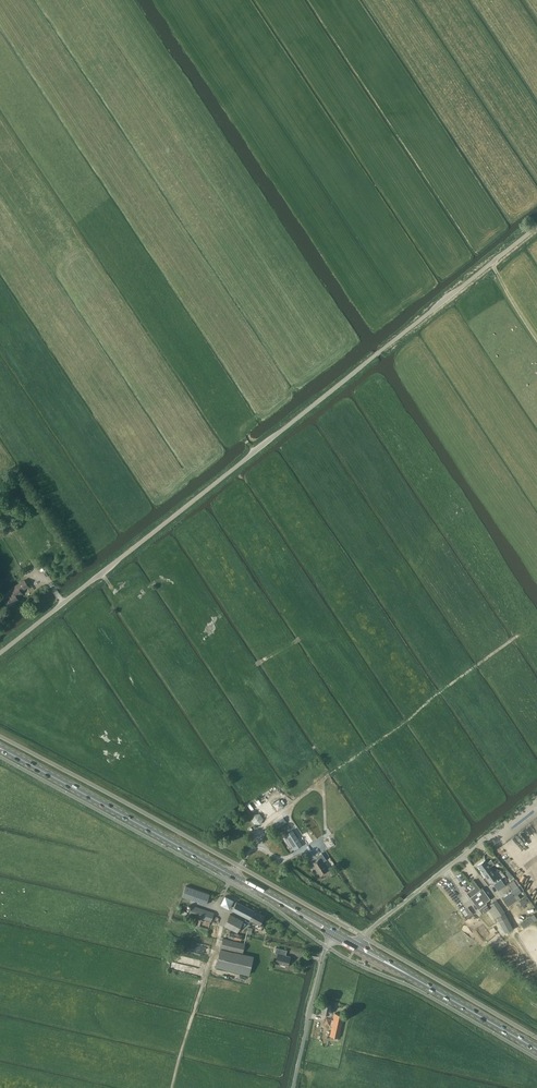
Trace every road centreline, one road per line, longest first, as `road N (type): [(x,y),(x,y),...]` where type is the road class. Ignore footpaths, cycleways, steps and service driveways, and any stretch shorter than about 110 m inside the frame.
road 1 (unclassified): [(0,653),(536,227)]
road 2 (primary): [(335,934),(0,748)]
road 3 (unclassified): [(357,946),(536,795)]
road 4 (primary): [(536,1049),(357,946)]
road 5 (track): [(171,1087),(219,927)]
road 6 (unclassified): [(294,1087),(326,947)]
road 7 (track): [(218,398),(240,433),(294,389),(308,365)]

